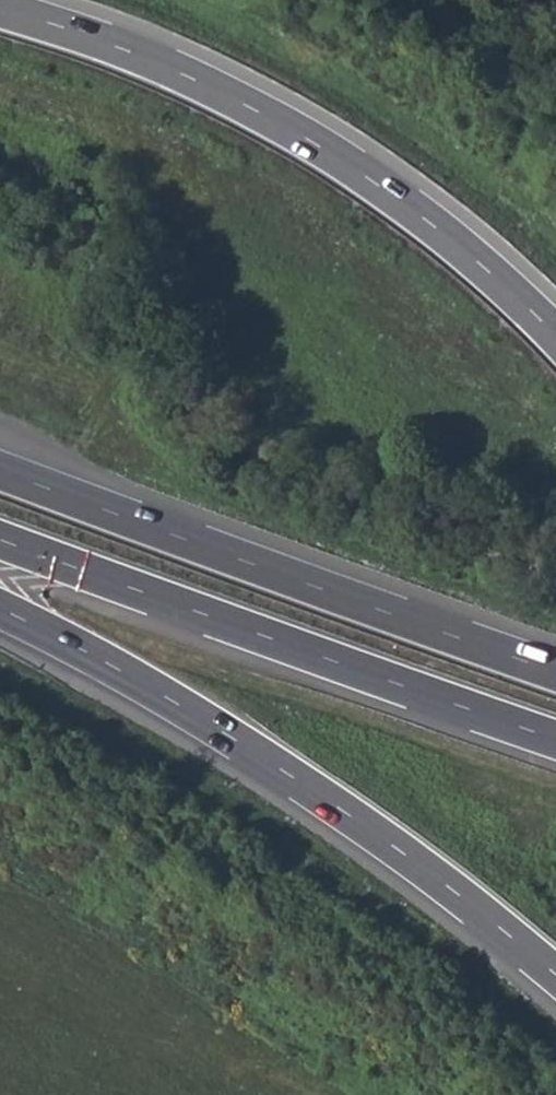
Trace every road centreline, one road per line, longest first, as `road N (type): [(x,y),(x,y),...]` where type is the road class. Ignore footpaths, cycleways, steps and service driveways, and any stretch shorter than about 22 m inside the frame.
road 1 (trunk): [(0,601),(139,675),(281,765),(409,853),(555,973)]
road 2 (trunk): [(555,335),(457,241),(330,151),(197,80),(0,7)]
road 3 (trunk): [(555,672),(0,470)]
road 4 (trunk): [(0,538),(555,739)]

